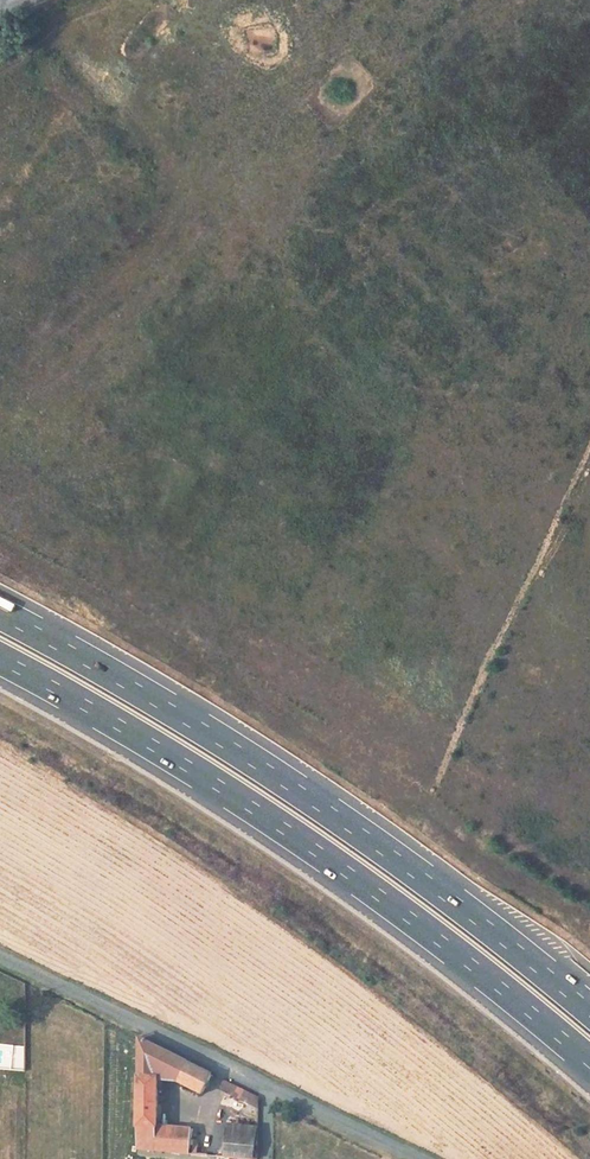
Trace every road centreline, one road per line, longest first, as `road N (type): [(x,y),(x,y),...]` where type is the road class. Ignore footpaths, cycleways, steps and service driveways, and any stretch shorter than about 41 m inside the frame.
road 1 (motorway): [(0,658),(287,829),(589,1063)]
road 2 (motorway): [(589,1011),(414,870),(309,797),(0,613)]
road 3 (unclassified): [(0,958),(421,1158)]

